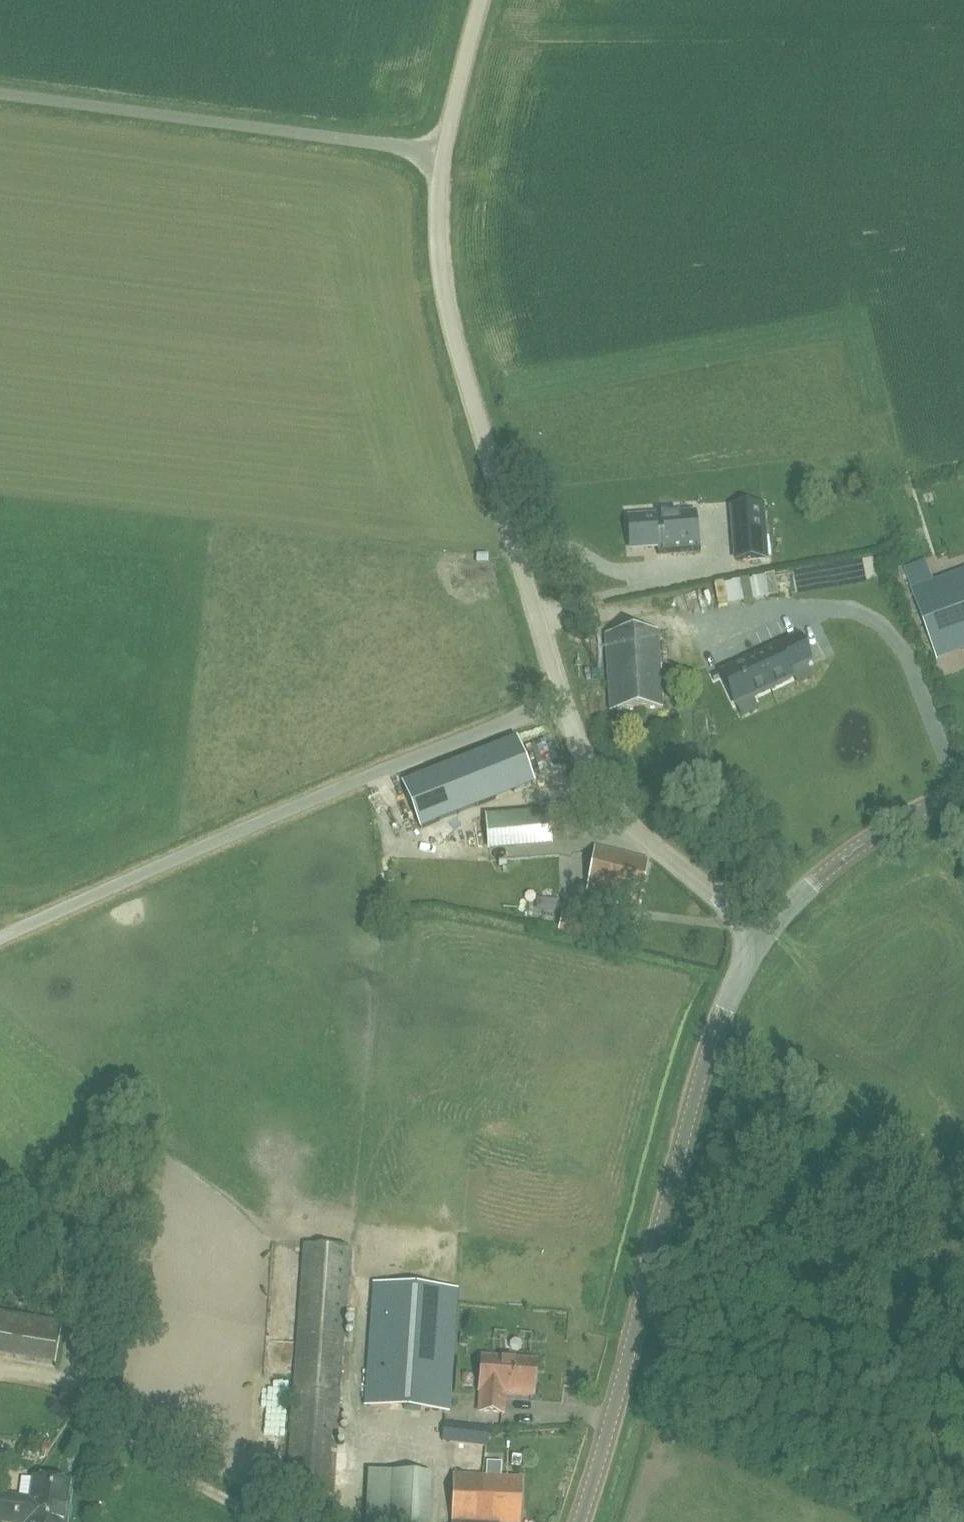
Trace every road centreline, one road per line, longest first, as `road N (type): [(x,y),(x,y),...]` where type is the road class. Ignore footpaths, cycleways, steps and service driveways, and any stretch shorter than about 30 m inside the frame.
road 1 (tertiary): [(579,1521),(718,1026),(763,938)]
road 2 (unclassified): [(31,928),(215,839),(557,706)]
road 3 (unclassified): [(557,706),(439,275),(444,151)]
road 4 (unclassified): [(444,151),(0,94)]
road 5 (unclassified): [(763,938),(618,814),(557,706)]
road 6 (tertiary): [(763,938),(858,848),(963,791)]
road 7 (unclassified): [(274,1521),(115,1429)]
road 8 (unclassified): [(444,151),(482,0)]

